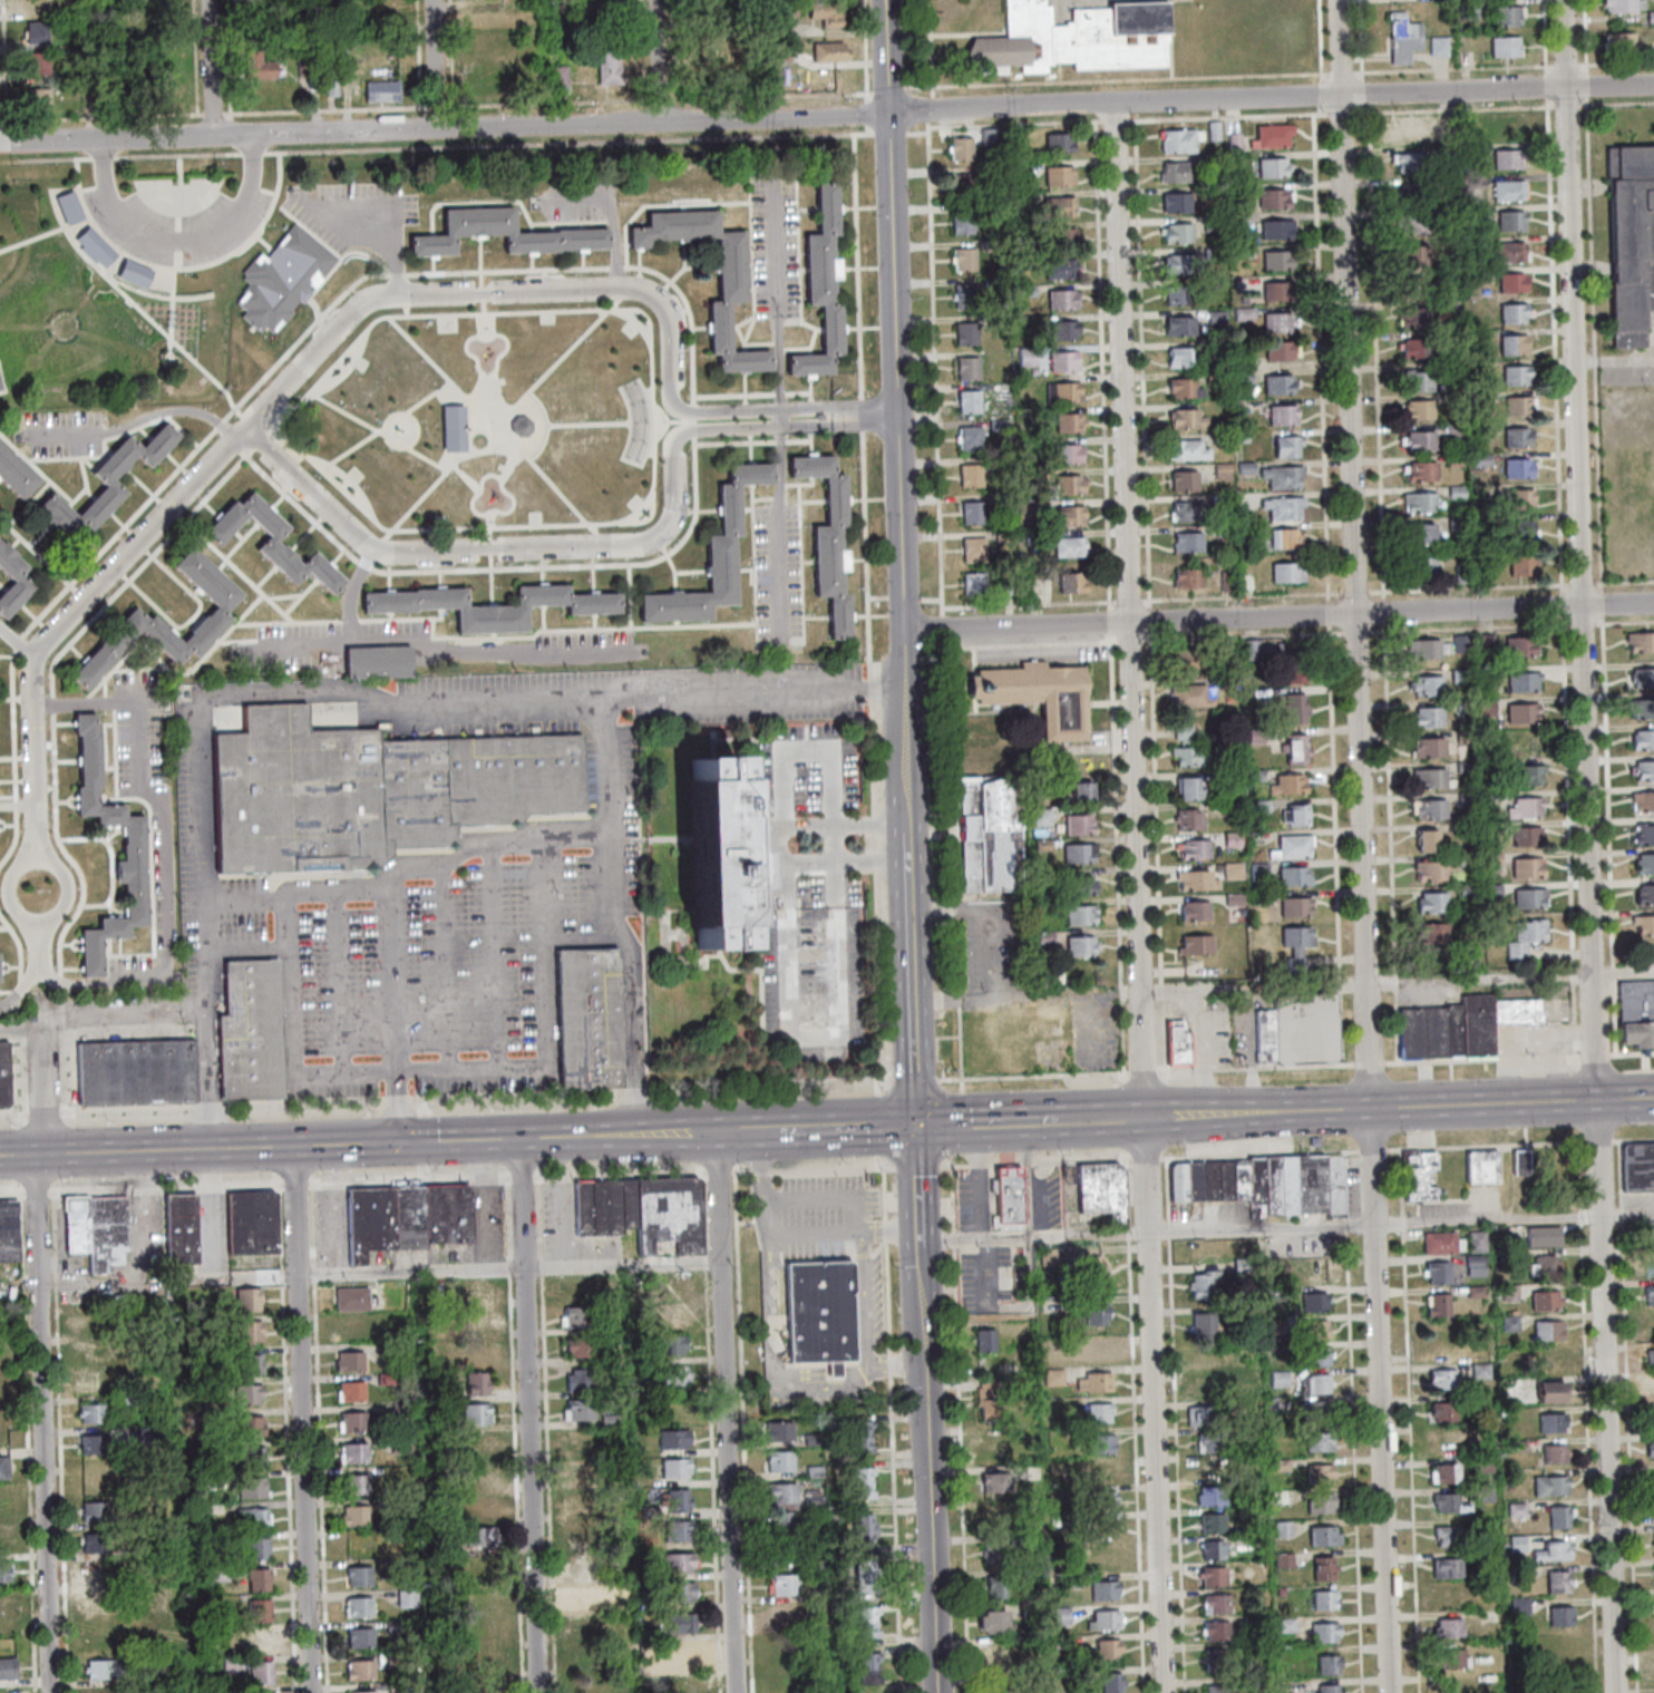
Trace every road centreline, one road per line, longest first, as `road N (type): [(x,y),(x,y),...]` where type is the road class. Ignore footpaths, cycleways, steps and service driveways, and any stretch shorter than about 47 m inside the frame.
road 1 (residential): [(1615,1692),(1563,0)]
road 2 (residential): [(1387,1692),(1338,0)]
road 3 (residential): [(1653,85),(0,142)]
road 4 (residential): [(1163,1692),(1113,103)]
road 5 (tertiary): [(914,1126),(884,0)]
road 6 (secondary): [(791,1130),(0,1155)]
road 7 (residential): [(863,416),(830,408),(674,408),(664,310),(640,290),(616,289),(371,299),(242,430)]
road 8 (residential): [(242,430),(364,544),(390,554),(648,543),(673,514),(673,451),(683,432),(863,416)]
road 9 (residential): [(1653,604),(903,631)]
road 10 (secondary): [(1653,1099),(1047,1121)]
road 11 (tertiary): [(937,1692),(914,1126)]
road 12 (residential): [(734,1692),(716,1132)]
road 13 (residential): [(537,1692),(518,1139)]
road 14 (residential): [(309,1692),(291,1146)]
road 15 (residential): [(48,1692),(37,1154)]
road 16 (residential): [(242,430),(36,656),(37,843)]
road 17 (residential): [(18,916),(6,887),(37,843),(62,868),(69,898),(39,940),(18,916)]
road 18 (residential): [(46,1013),(49,1152)]
road 19 (residential): [(213,136),(207,0)]
road 20 (secondary): [(1047,1121),(914,1126)]
road 21 (residential): [(436,129),(431,0)]
road 22 (secondary): [(914,1126),(791,1130)]
road 23 (residential): [(658,123),(655,0)]

